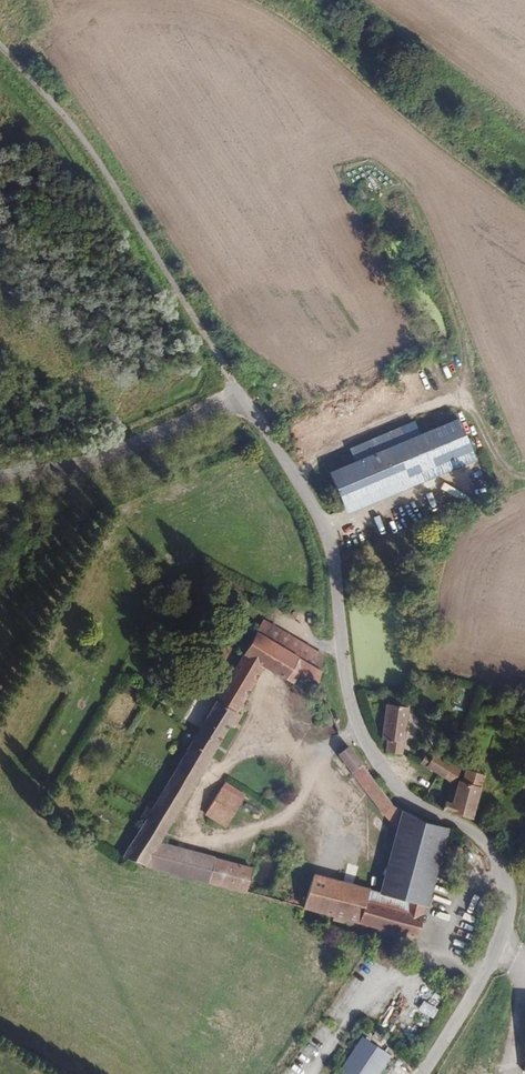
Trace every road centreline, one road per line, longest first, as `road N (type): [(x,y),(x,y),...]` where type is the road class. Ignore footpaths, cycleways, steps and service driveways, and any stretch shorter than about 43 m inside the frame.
road 1 (unclassified): [(419,1073),(469,1000),(502,930),(505,878),(473,831),(397,793),(360,732),(325,527),(241,393),(118,451),(0,475)]
road 2 (track): [(241,393),(81,134),(0,48)]
road 3 (track): [(292,469),(455,400),(465,374),(445,301)]
road 4 (track): [(326,531),(471,474)]

